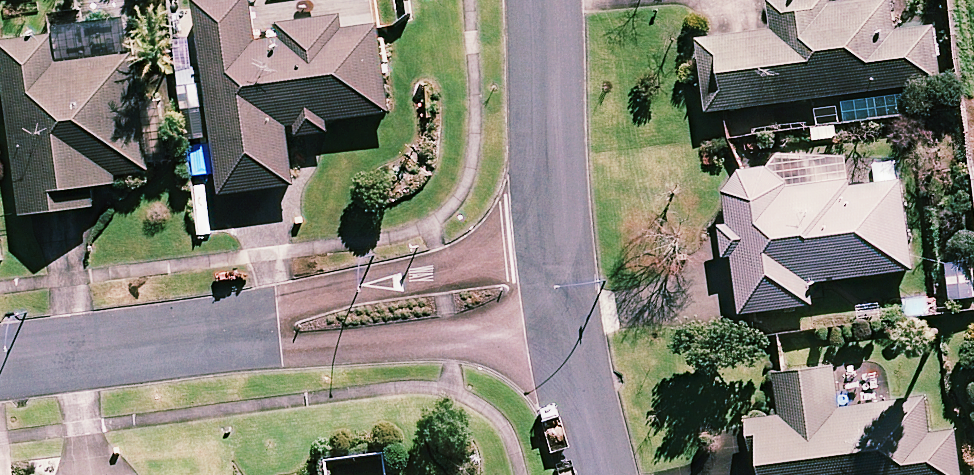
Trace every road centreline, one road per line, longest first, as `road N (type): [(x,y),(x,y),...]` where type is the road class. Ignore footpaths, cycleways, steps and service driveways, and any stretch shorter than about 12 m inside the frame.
road 1 (residential): [(566,290),(0,365)]
road 2 (residential): [(547,0),(566,290)]
road 3 (residential): [(566,290),(603,474)]

